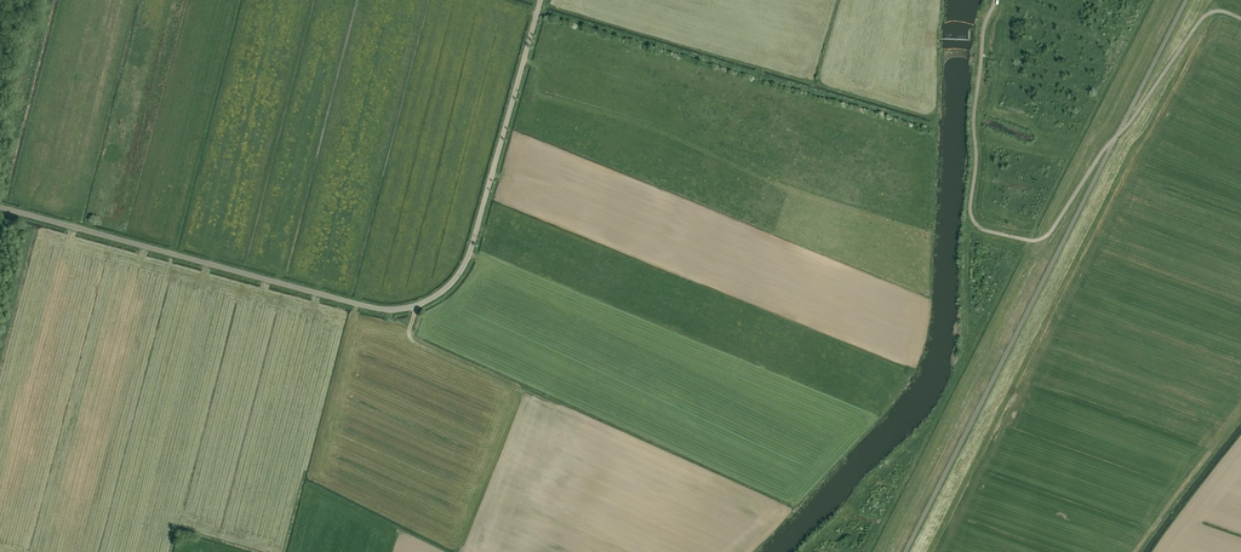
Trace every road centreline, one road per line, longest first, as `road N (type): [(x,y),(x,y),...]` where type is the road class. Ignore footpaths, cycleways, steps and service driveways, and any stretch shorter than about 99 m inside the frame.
road 1 (unclassified): [(0,208),(363,306),(427,301),(450,285),(470,252),(541,0)]

